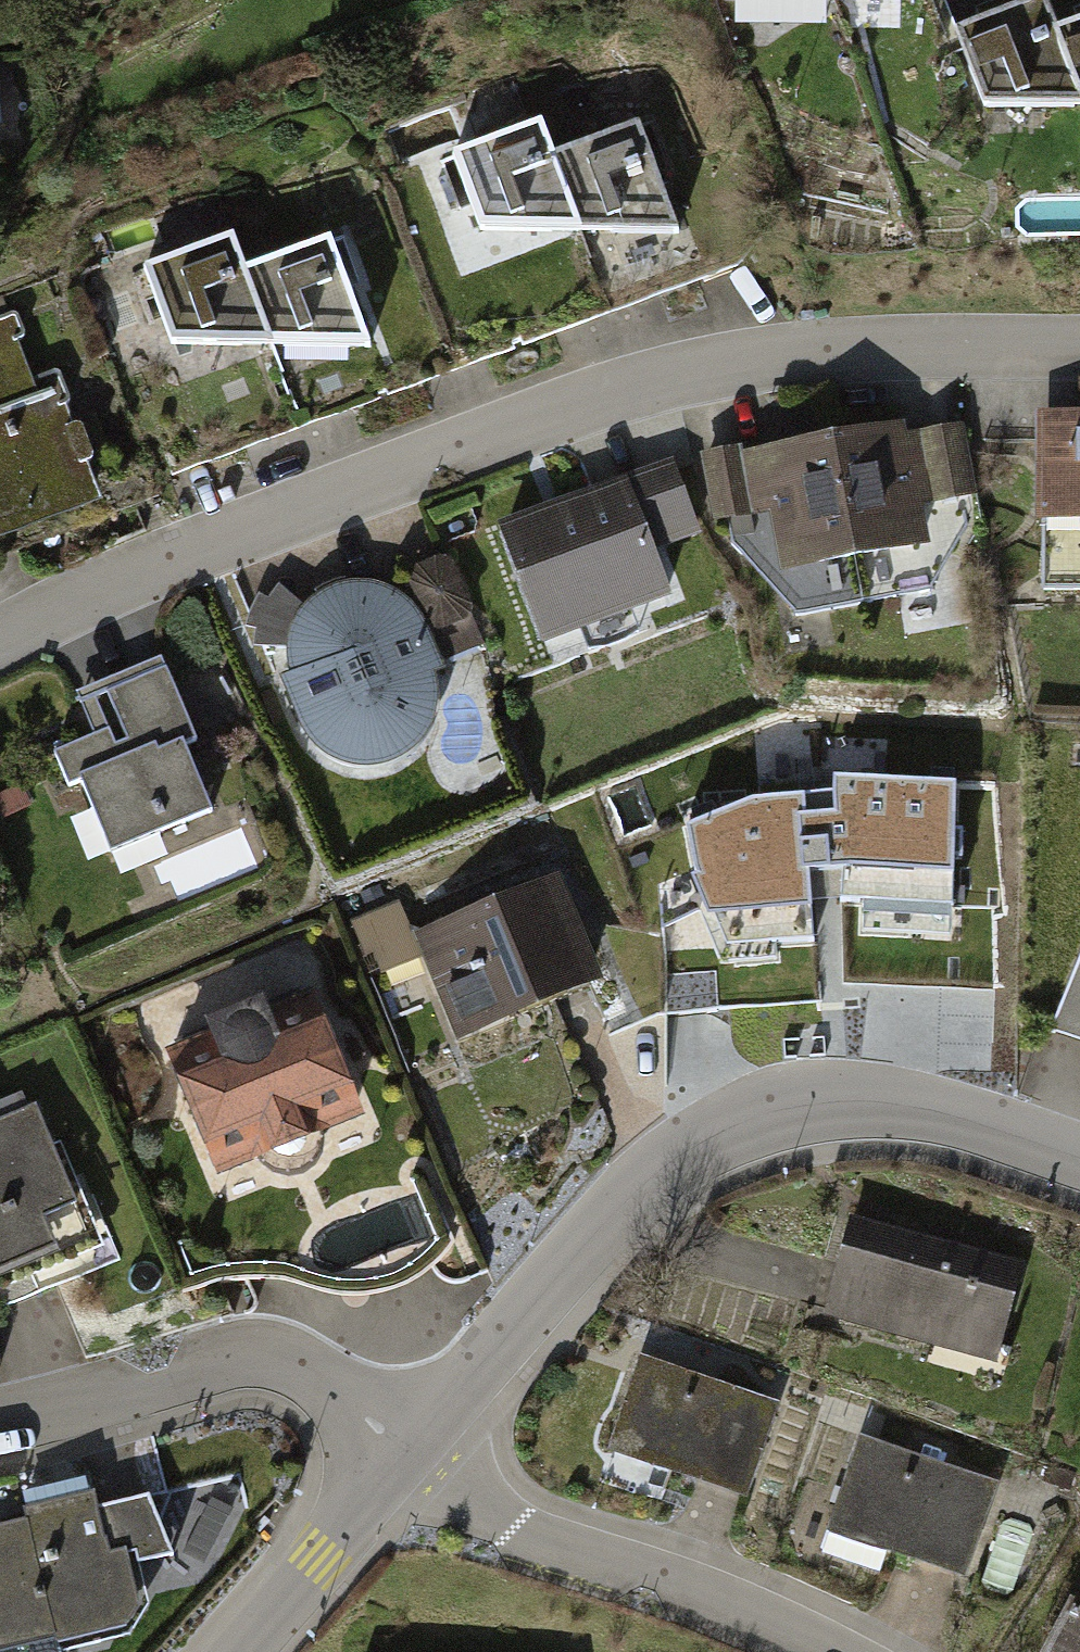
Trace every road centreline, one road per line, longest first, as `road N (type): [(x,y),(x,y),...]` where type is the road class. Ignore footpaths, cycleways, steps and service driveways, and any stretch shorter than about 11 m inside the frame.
road 1 (residential): [(1079,344),(864,339),(708,363),(250,522),(0,636)]
road 2 (residential): [(1079,1156),(986,1122),(880,1105),(775,1118),(674,1160),(591,1234),(409,1451)]
road 3 (residential): [(845,1651),(517,1528),(409,1451)]
road 4 (residential): [(409,1451),(339,1387),(263,1356),(178,1364),(55,1410),(0,1420)]
road 5 (residential): [(409,1451),(241,1651)]

